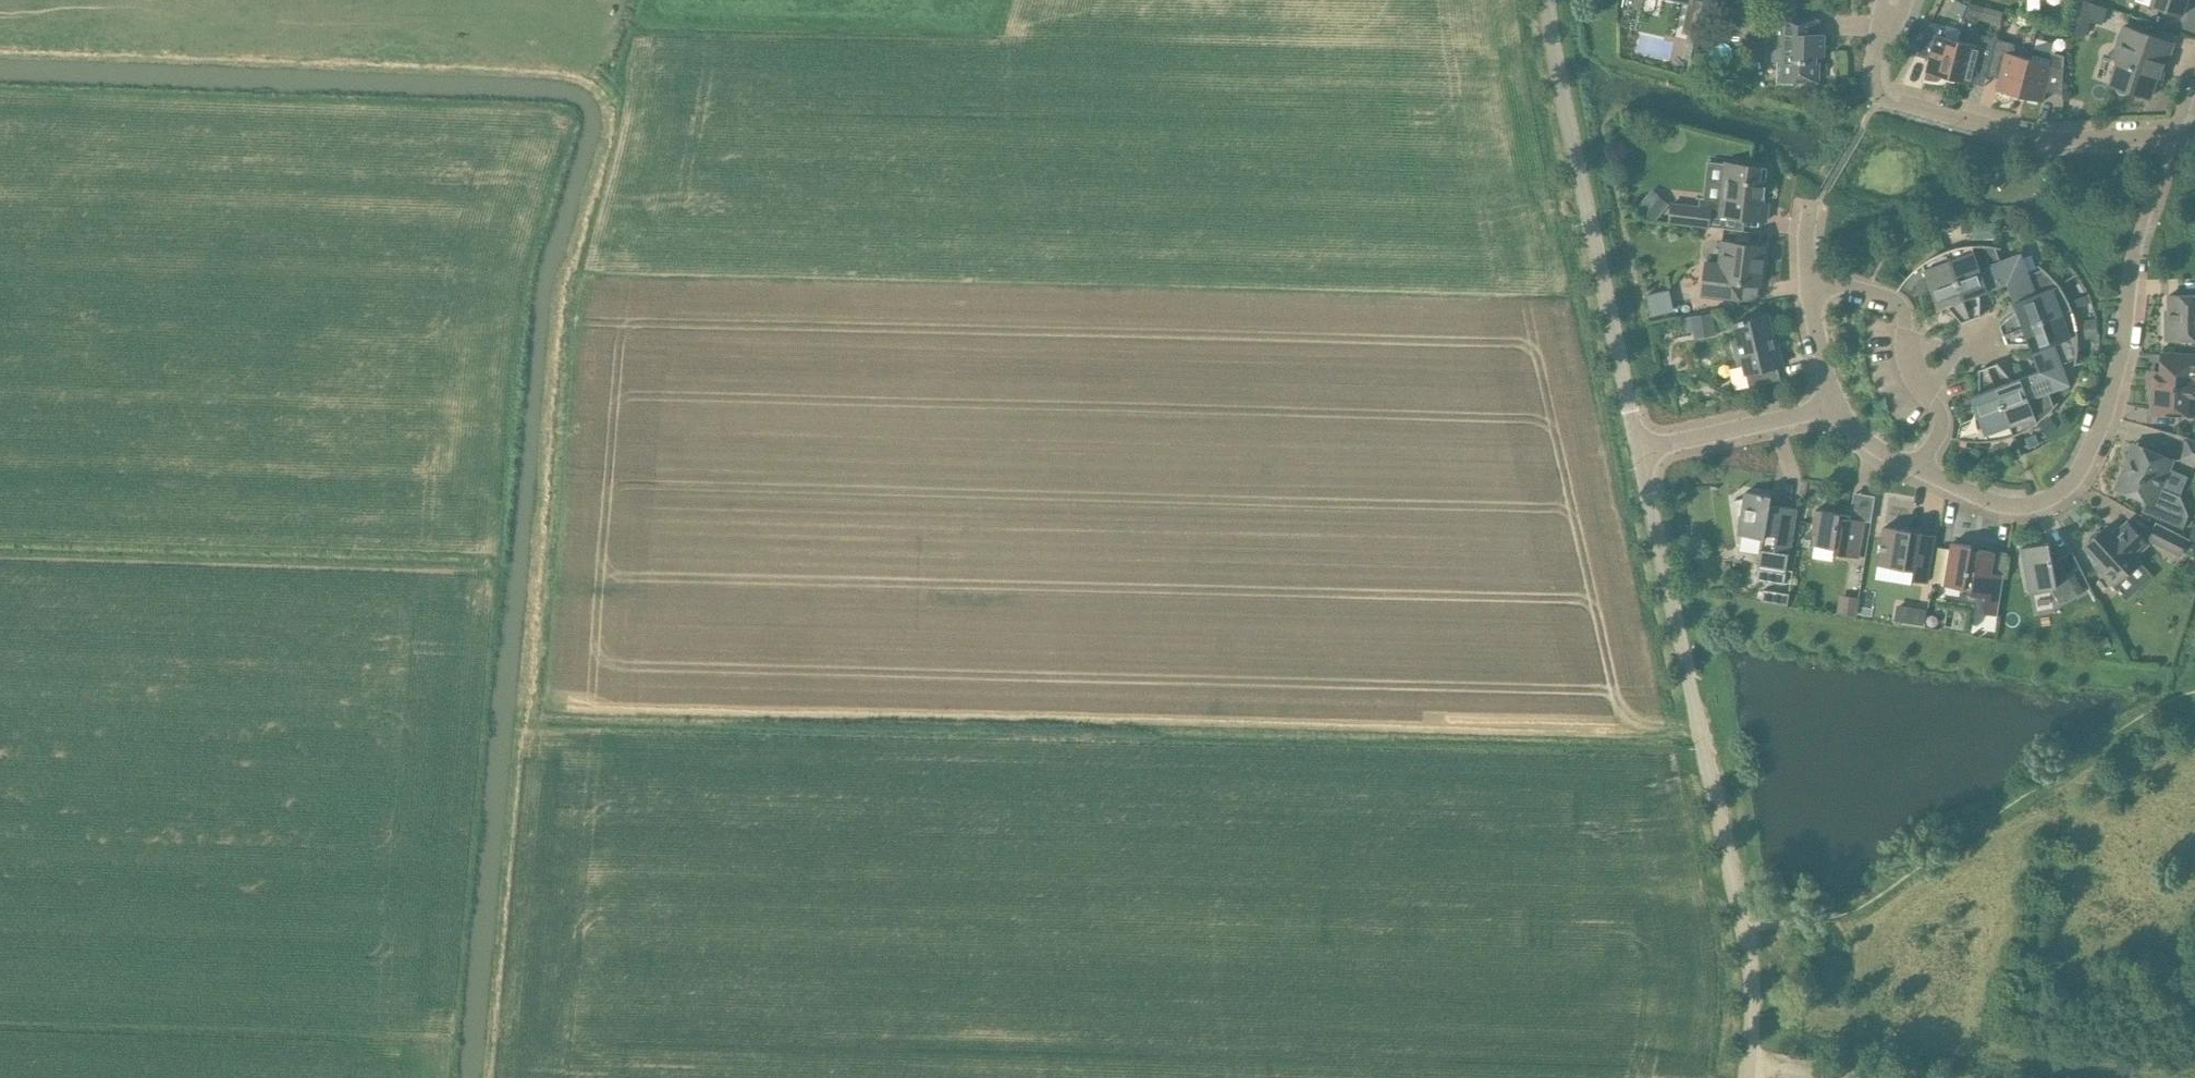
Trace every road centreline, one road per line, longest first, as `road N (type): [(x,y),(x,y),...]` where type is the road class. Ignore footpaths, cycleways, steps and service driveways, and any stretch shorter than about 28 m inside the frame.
road 1 (unclassified): [(1749,1077),(1745,930),(1640,451)]
road 2 (residential): [(1915,469),(2004,503),(2039,500),(2087,456),(2114,393),(2131,269),(2167,127)]
road 3 (residential): [(1640,451),(1582,192),(1551,0)]
road 4 (residential): [(2167,127),(2044,136),(1878,93)]
road 5 (residential): [(1915,469),(1937,437),(1943,408),(1916,365),(1907,316),(1891,295),(1810,278)]
road 6 (residential): [(1640,451),(1838,403)]
road 7 (residential): [(1810,278),(1814,202),(1878,93)]
road 8 (residential): [(1838,403),(1810,278)]

